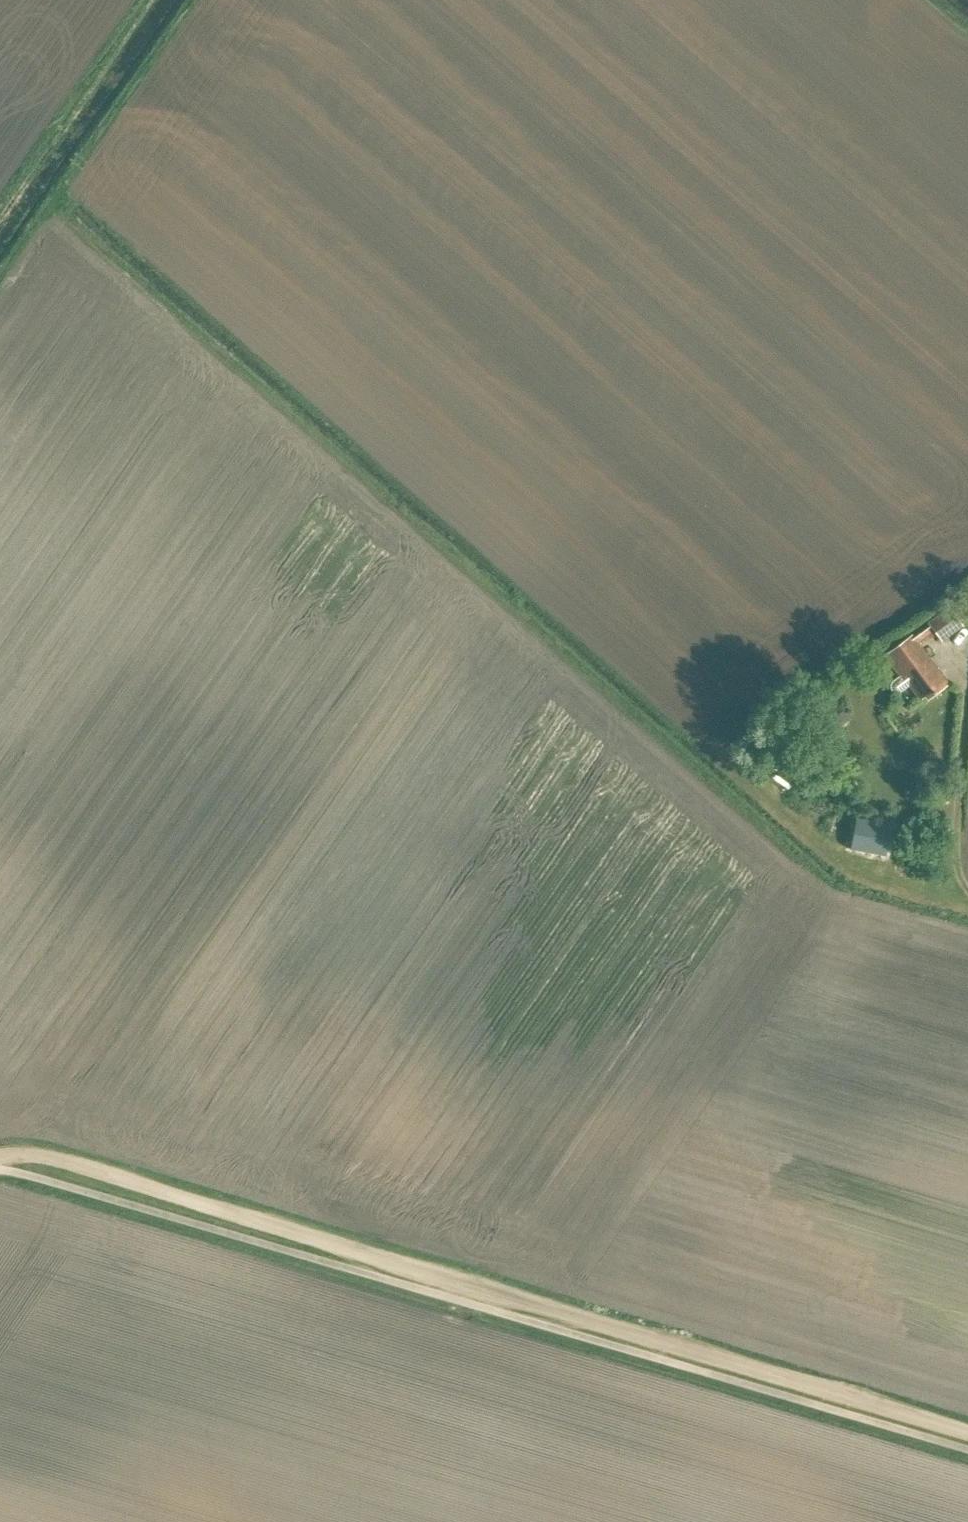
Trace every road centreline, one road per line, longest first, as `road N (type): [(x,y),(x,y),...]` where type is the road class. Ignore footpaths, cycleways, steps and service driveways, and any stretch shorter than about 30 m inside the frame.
road 1 (track): [(0,1157),(967,1438)]
road 2 (track): [(967,892),(957,841),(967,706)]

